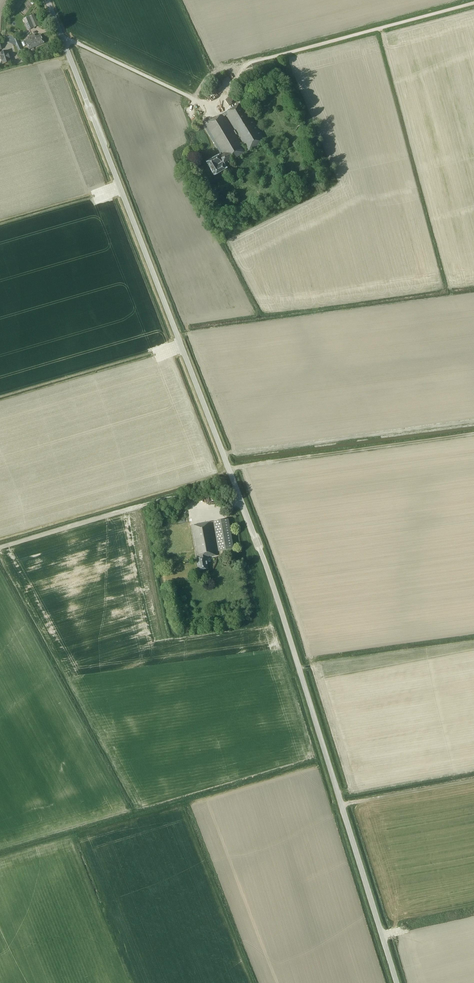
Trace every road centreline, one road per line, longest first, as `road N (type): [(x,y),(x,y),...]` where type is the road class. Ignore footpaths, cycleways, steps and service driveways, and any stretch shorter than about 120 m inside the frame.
road 1 (unclassified): [(397,982),(256,536),(48,0)]
road 2 (track): [(210,107),(228,97),(252,63),(473,3)]
road 3 (track): [(231,470),(473,434)]
road 4 (track): [(343,806),(473,781)]

